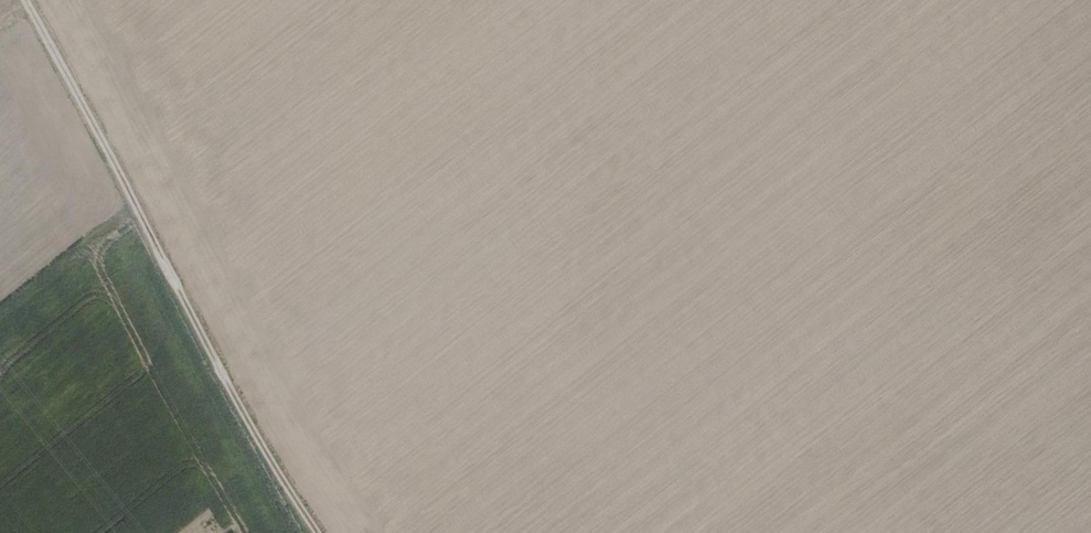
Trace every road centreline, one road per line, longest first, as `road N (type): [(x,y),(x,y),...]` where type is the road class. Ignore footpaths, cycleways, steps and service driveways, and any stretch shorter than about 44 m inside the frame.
road 1 (track): [(318,532),(228,390),(24,0)]

